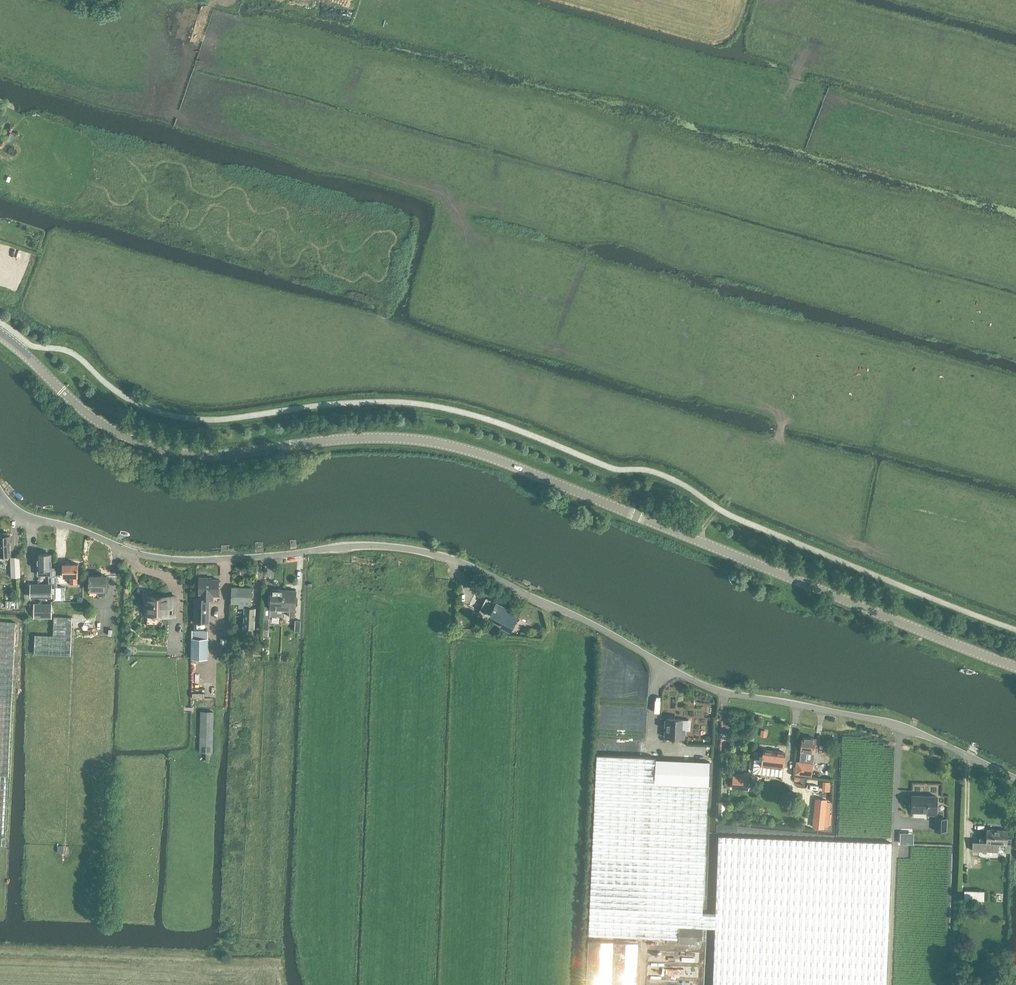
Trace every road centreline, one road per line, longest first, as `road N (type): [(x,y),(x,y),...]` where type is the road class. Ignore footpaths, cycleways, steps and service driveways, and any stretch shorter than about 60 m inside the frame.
road 1 (tertiary): [(1015,668),(462,450),(400,440),(200,453),(136,440),(91,413),(0,334)]
road 2 (unclassified): [(1015,778),(902,728),(724,693),(429,553),(378,545),(239,560),(160,559),(22,513),(0,488)]
road 3 (track): [(777,0),(802,62),(787,102),(489,14),(381,0)]
road 4 (track): [(889,984),(902,728)]

